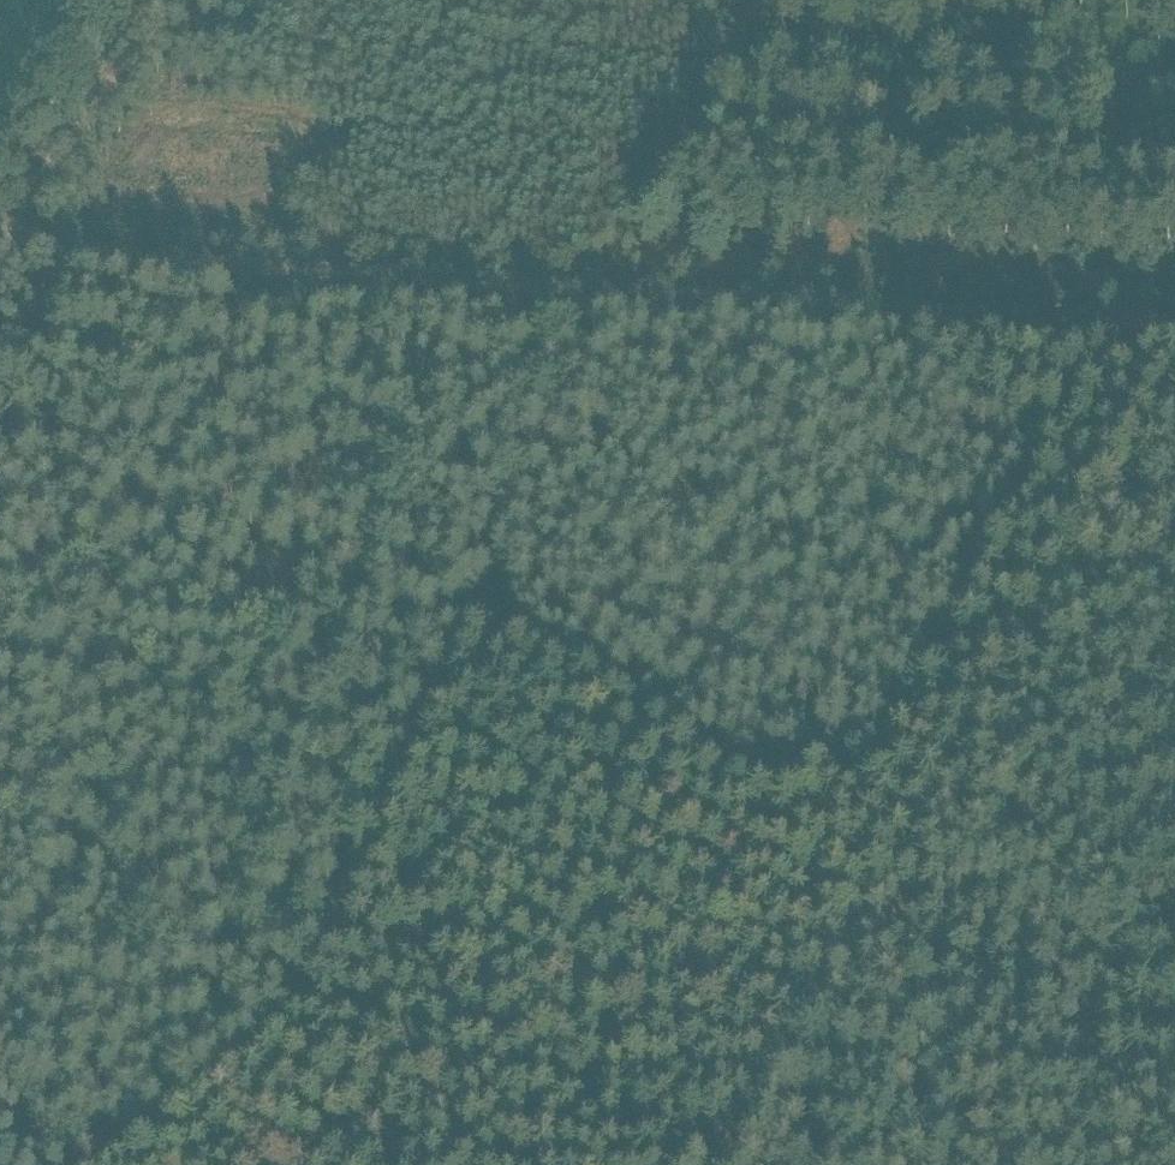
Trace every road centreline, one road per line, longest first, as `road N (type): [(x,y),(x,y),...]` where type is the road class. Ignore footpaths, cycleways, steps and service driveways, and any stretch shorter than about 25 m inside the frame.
road 1 (track): [(605,288),(474,621),(254,1044),(83,1164)]
road 2 (track): [(605,288),(8,252)]
road 3 (track): [(605,288),(1174,316)]
road 4 (track): [(794,0),(605,288)]
road 5 (track): [(8,252),(165,0)]

